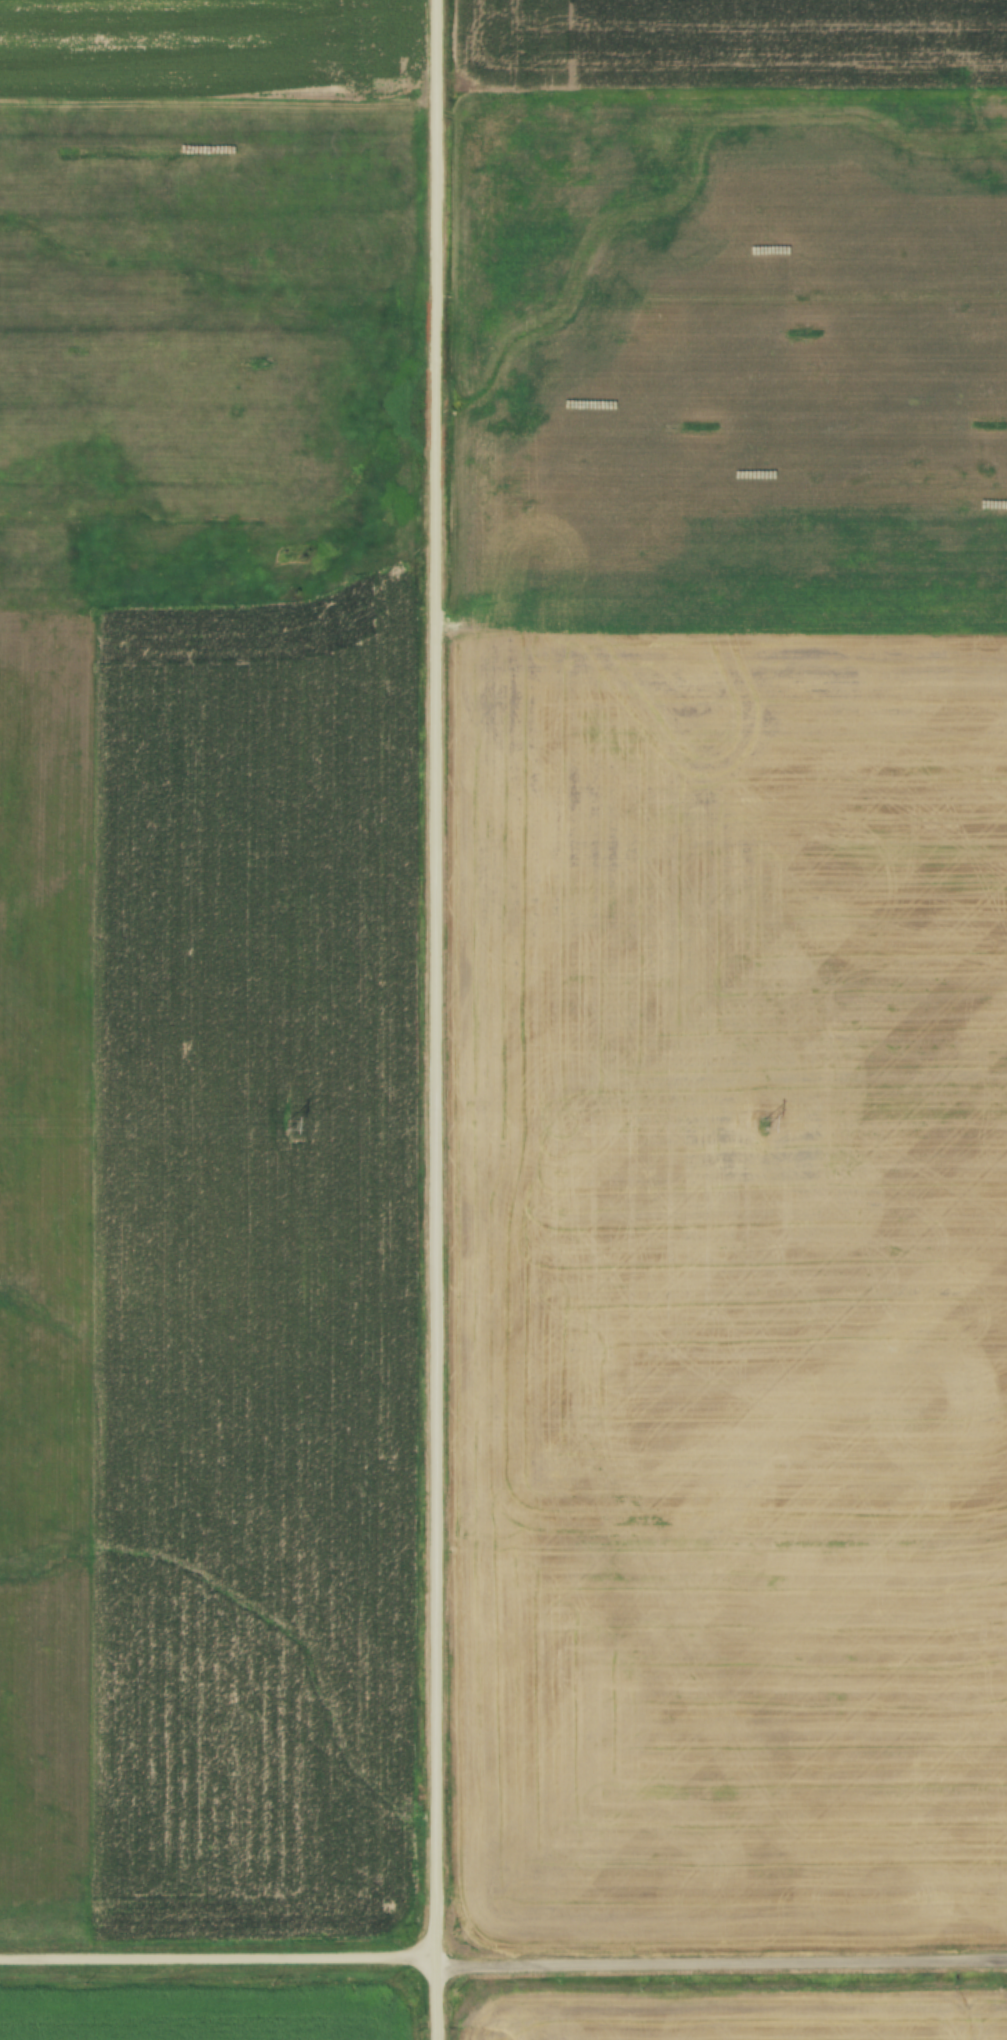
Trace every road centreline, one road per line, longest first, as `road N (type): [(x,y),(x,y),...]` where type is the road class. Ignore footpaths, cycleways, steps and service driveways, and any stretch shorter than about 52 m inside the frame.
road 1 (residential): [(440,2039),(437,0)]
road 2 (track): [(0,1956),(1006,1959)]

